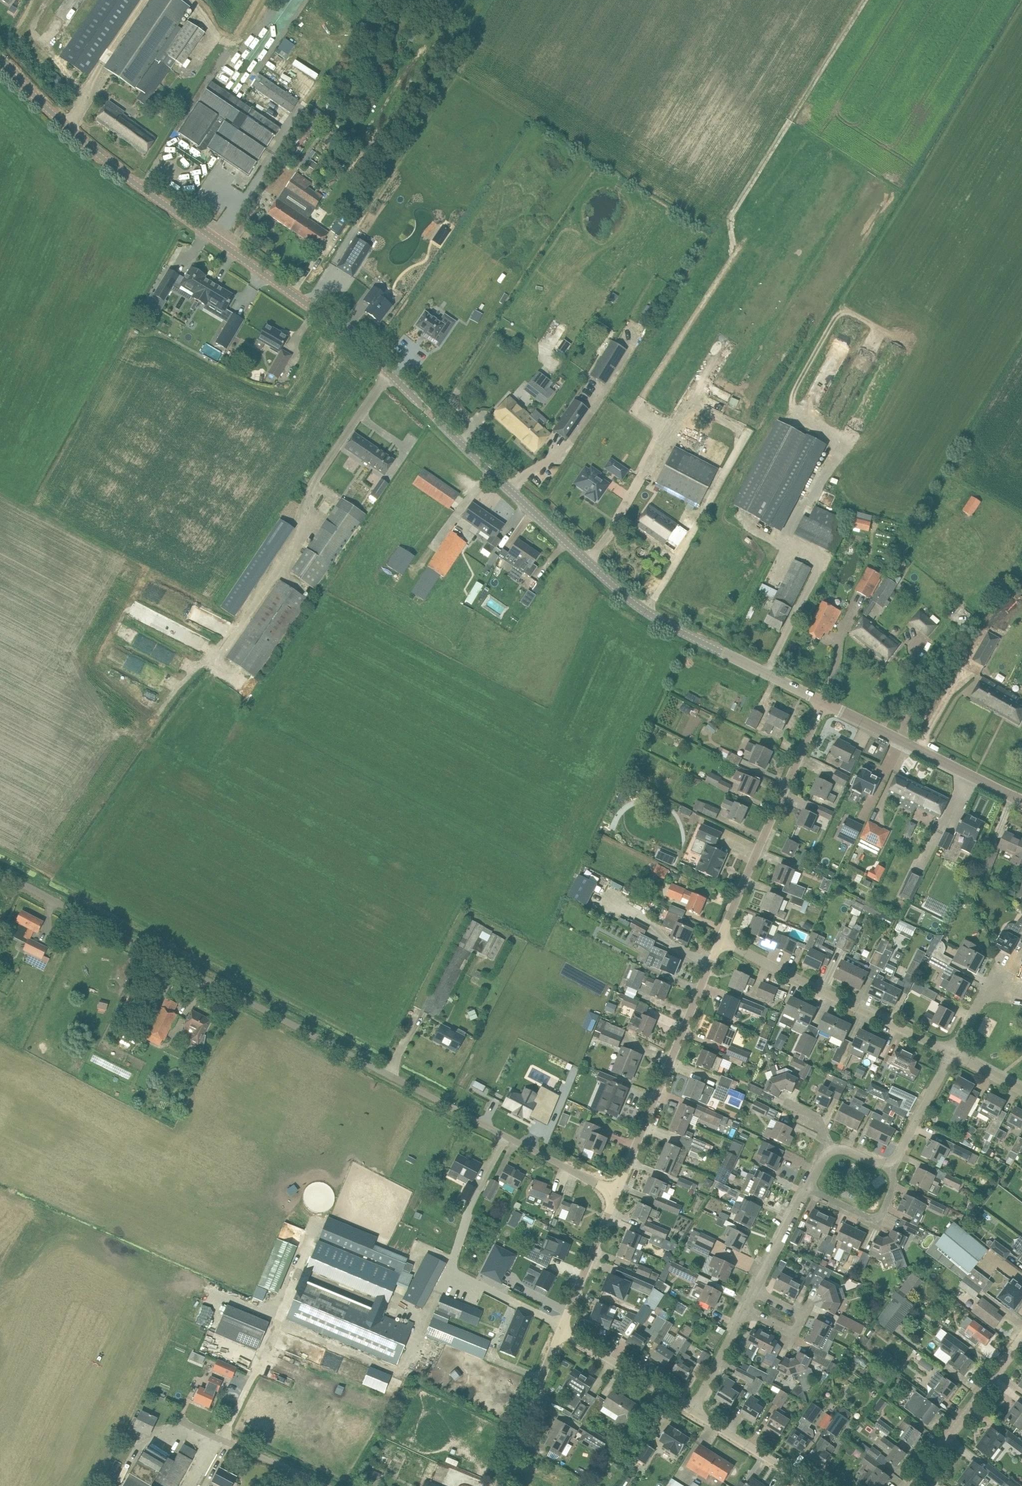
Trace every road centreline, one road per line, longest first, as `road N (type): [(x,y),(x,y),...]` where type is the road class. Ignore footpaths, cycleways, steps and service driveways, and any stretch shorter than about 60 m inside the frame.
road 1 (tertiary): [(824,702),(661,621),(619,591),(353,335),(93,153),(0,62)]
road 2 (unclassified): [(615,1192),(0,875)]
road 3 (tertiary): [(615,1192),(720,940)]
road 4 (tertiary): [(720,940),(824,702)]
road 5 (residential): [(949,1053),(720,940)]
road 6 (tertiary): [(1021,802),(824,702)]
road 7 (residential): [(330,1485),(143,1397)]
road 8 (residential): [(910,1485),(1021,1340)]
road 9 (tertiary): [(500,1485),(563,1327)]
road 10 (residential): [(693,1410),(563,1327)]
road 11 (tertiary): [(563,1327),(615,1192)]
road 12 (residential): [(811,1485),(693,1410)]
road 13 (residential): [(807,1189),(877,1220),(895,1180),(893,1162)]
road 14 (residential): [(756,1291),(805,1315),(795,1335),(746,1311)]
road 15 (residential): [(893,1162),(949,1053)]

